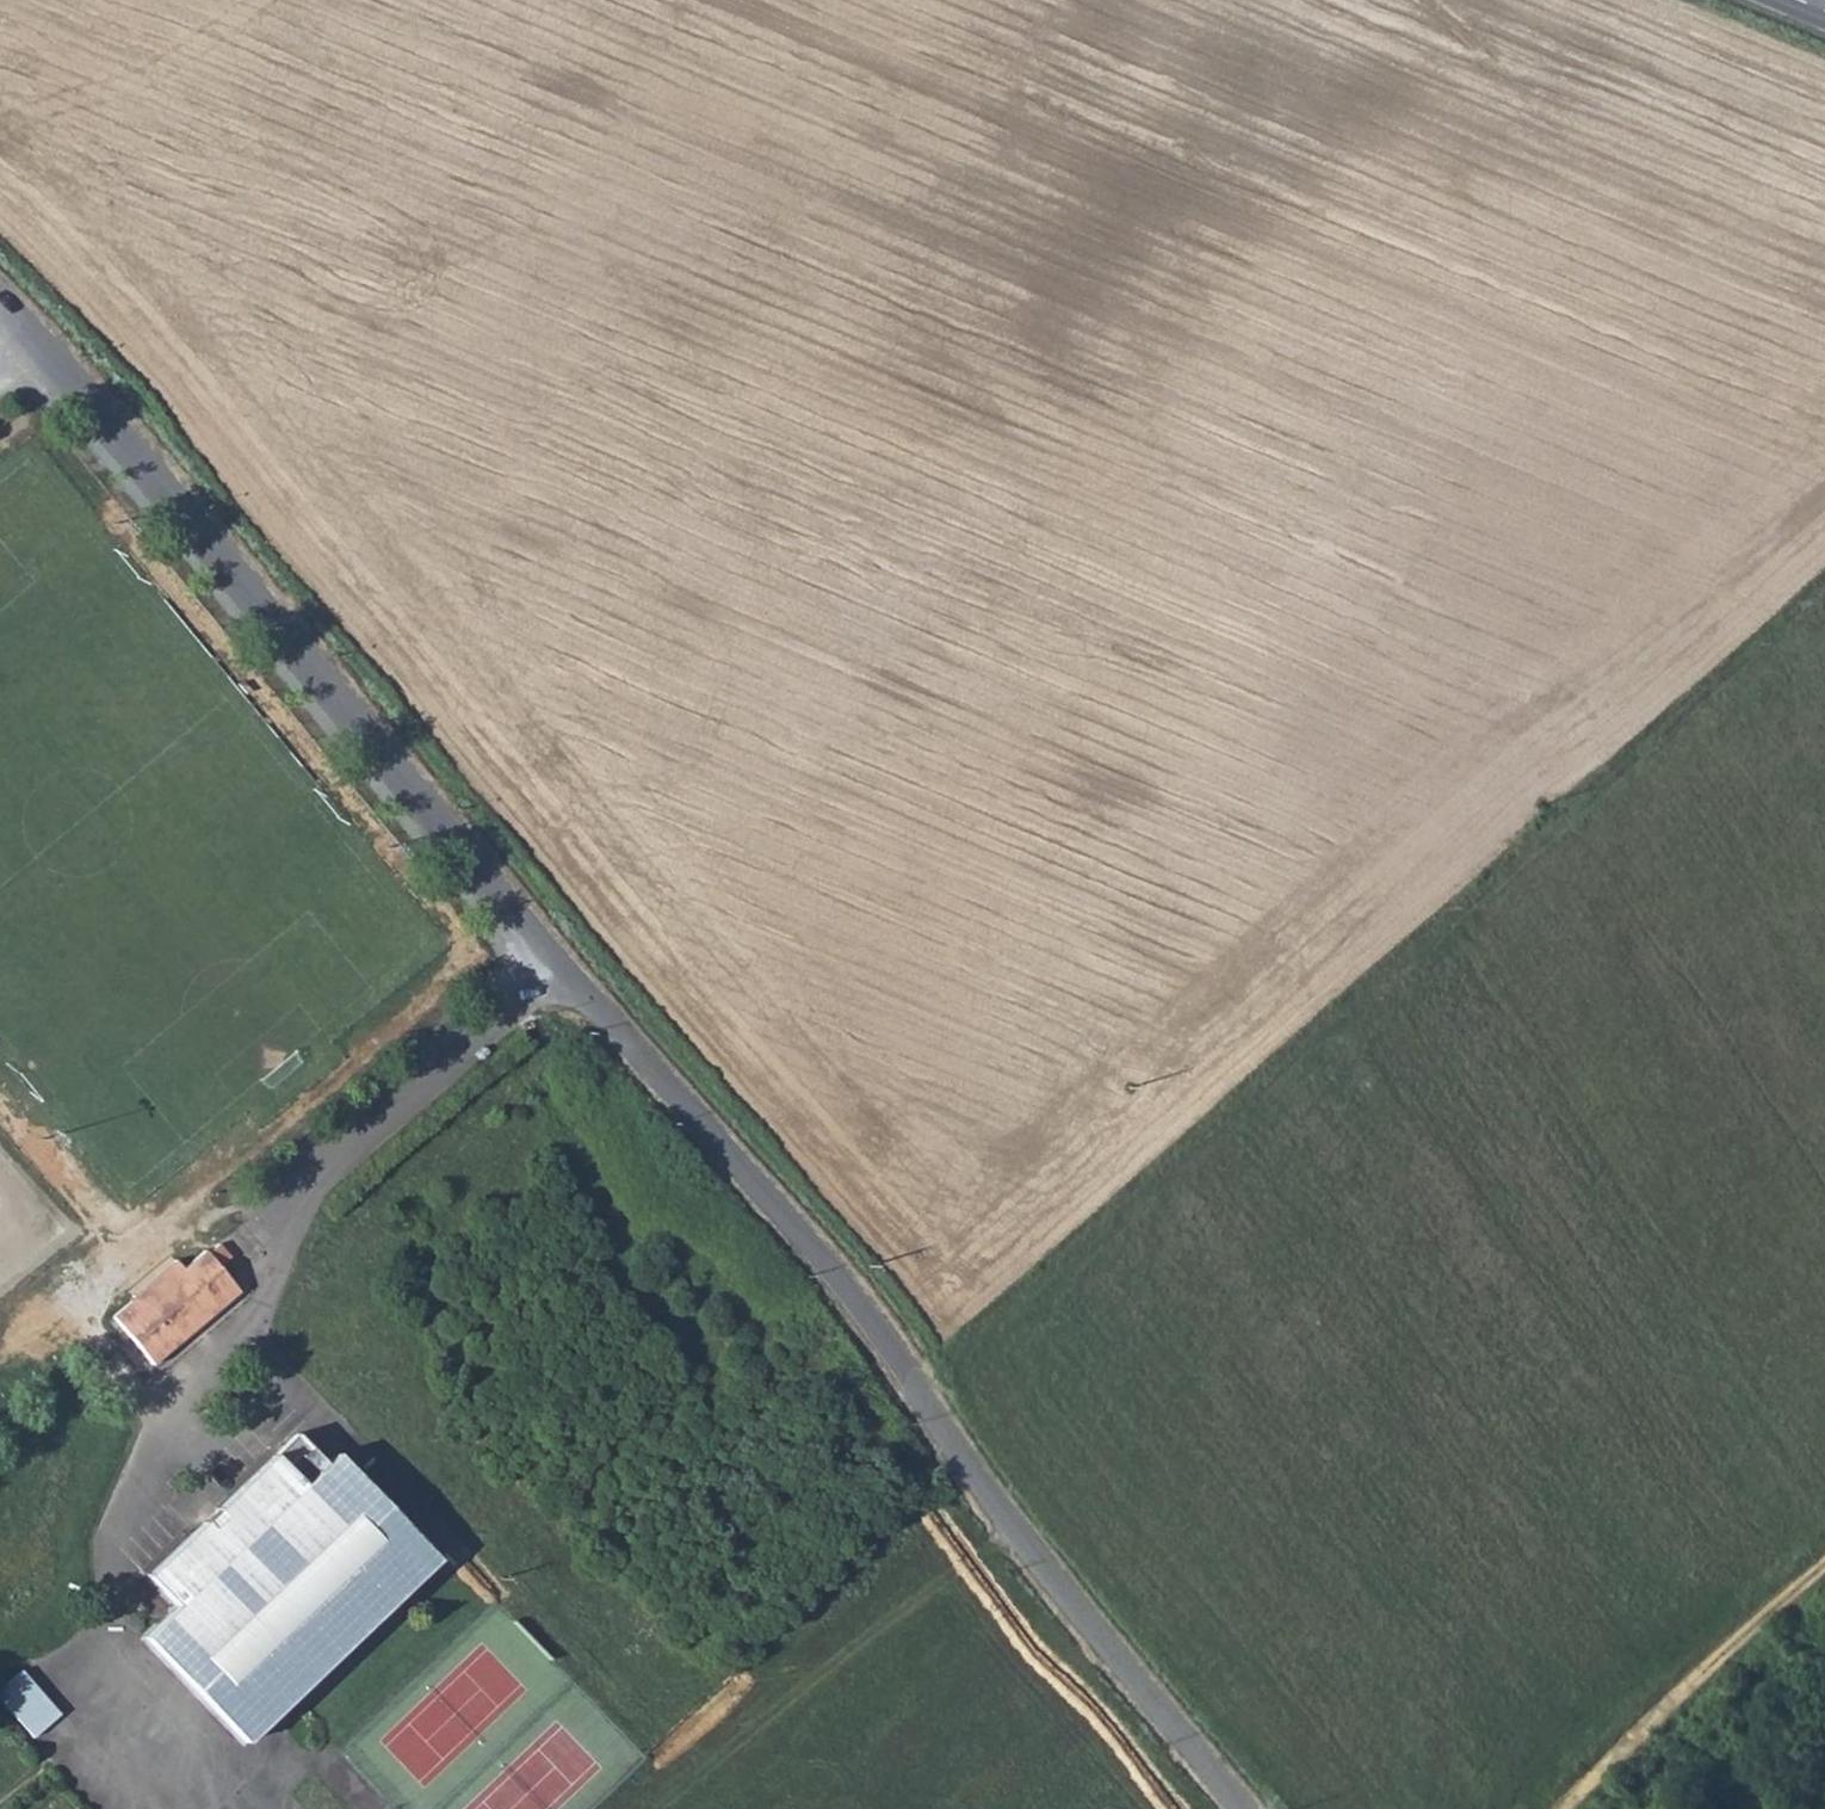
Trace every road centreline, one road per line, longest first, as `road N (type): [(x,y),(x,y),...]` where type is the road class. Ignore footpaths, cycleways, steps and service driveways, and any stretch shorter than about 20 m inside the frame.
road 1 (unclassified): [(1249,1808),(1018,1527),(857,1296),(558,959),(30,332)]
road 2 (track): [(1561,1808),(1824,1563)]

